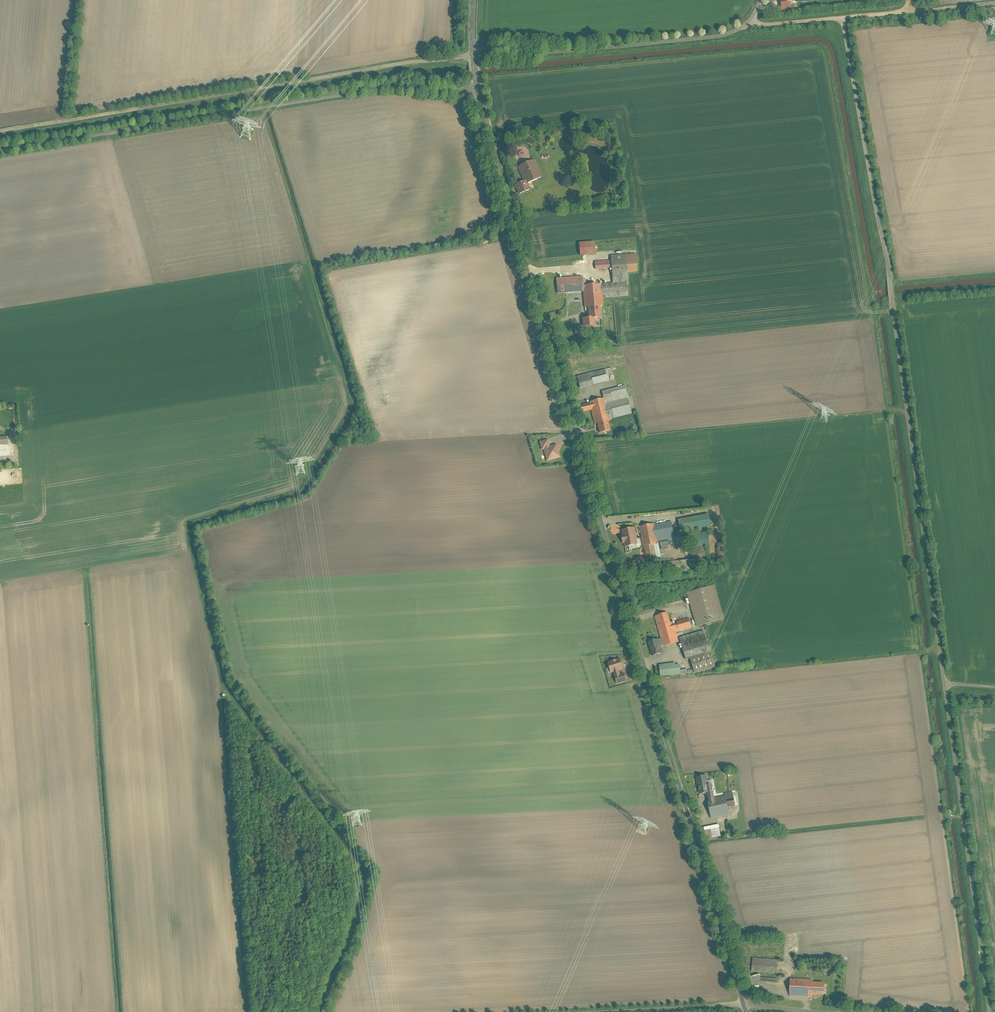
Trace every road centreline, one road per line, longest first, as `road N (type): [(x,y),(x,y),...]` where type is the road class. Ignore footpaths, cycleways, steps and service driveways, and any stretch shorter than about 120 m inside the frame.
road 1 (tertiary): [(745,1006),(477,91)]
road 2 (unclassified): [(890,281),(986,1011)]
road 3 (unclassified): [(0,149),(395,86),(477,91)]
road 4 (track): [(473,51),(0,131)]
road 5 (track): [(745,26),(842,18),(890,281)]
road 6 (unclassified): [(762,0),(745,26),(721,36),(561,52),(473,51)]

